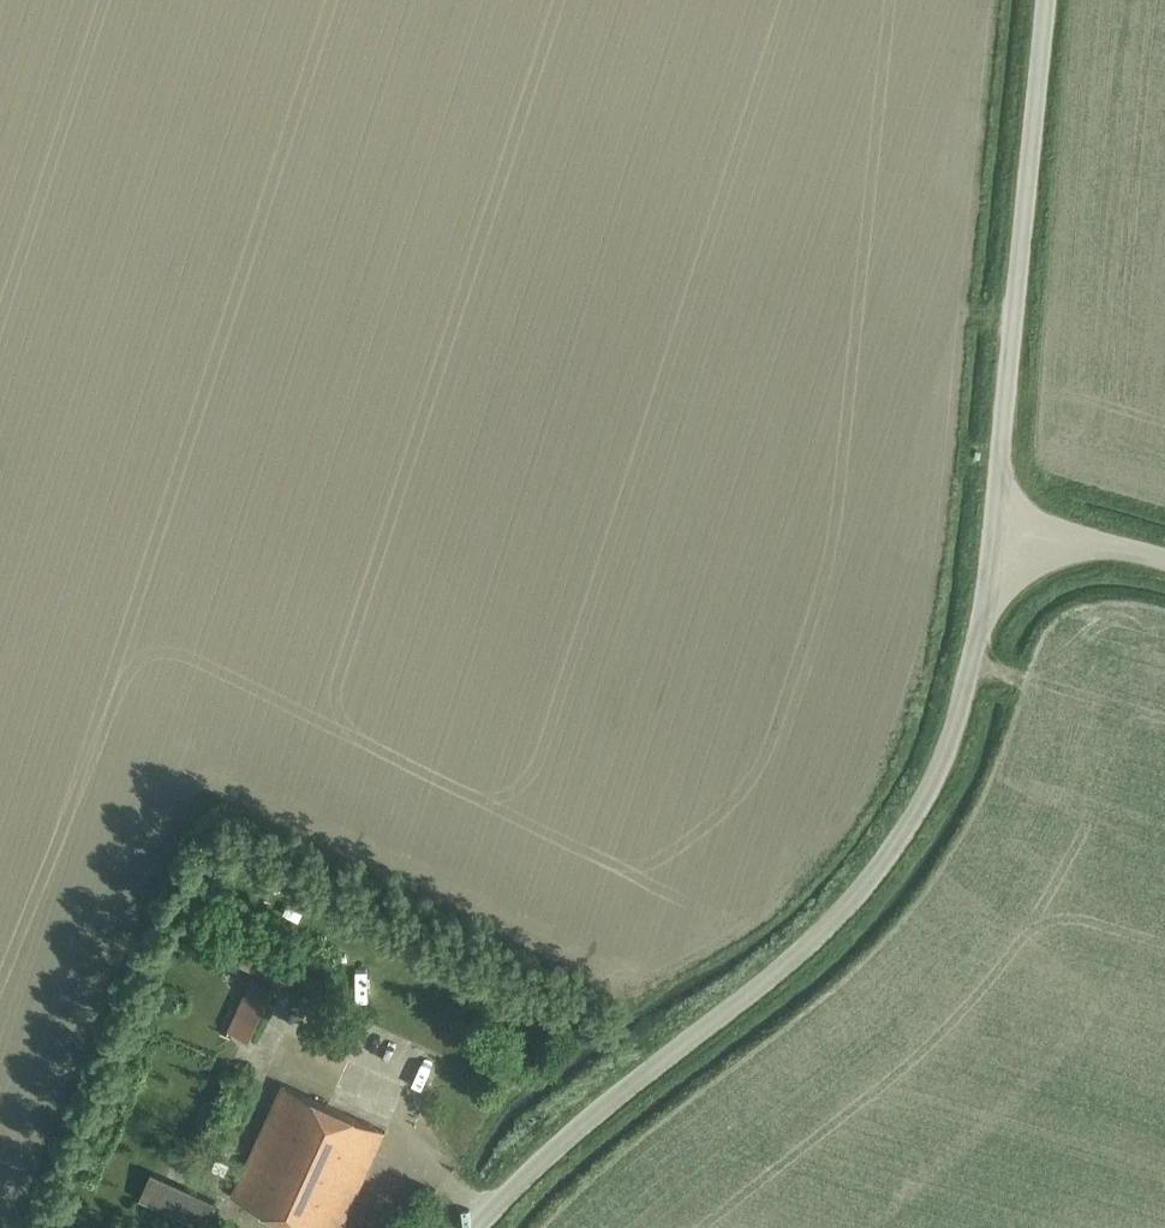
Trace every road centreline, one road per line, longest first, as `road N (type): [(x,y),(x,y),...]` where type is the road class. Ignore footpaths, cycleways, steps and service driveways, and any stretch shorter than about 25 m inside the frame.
road 1 (unclassified): [(471,1227),(615,1098),(748,1003),(897,856),(969,718),(1006,537)]
road 2 (unclassified): [(1006,537),(1006,366),(1046,0)]
road 3 (unclassified): [(1164,579),(1006,537)]

